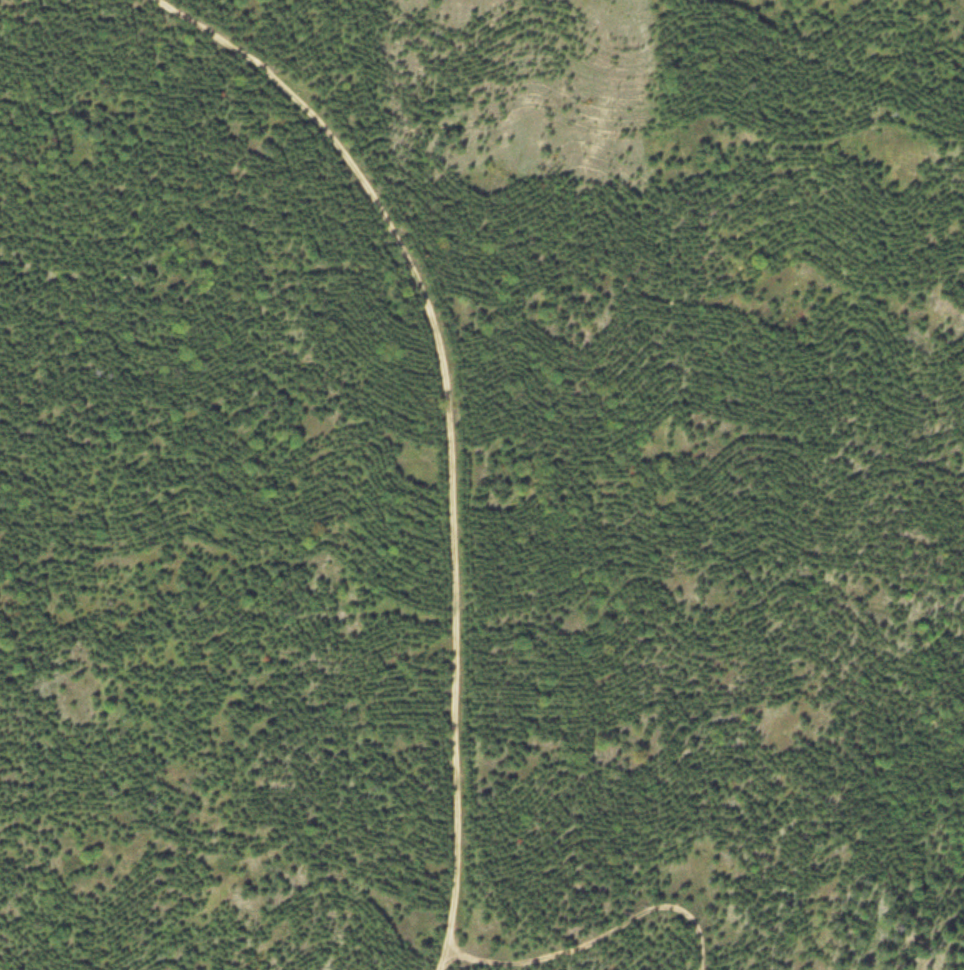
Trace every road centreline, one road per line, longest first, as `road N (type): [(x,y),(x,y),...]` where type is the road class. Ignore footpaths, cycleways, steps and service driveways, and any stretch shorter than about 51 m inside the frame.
road 1 (track): [(442,969),(462,831),(455,464),(449,375),(429,291),(383,199),(323,123),(230,38),(163,0)]
road 2 (track): [(698,969),(696,928),(666,906),(588,942),(486,958),(451,941)]

